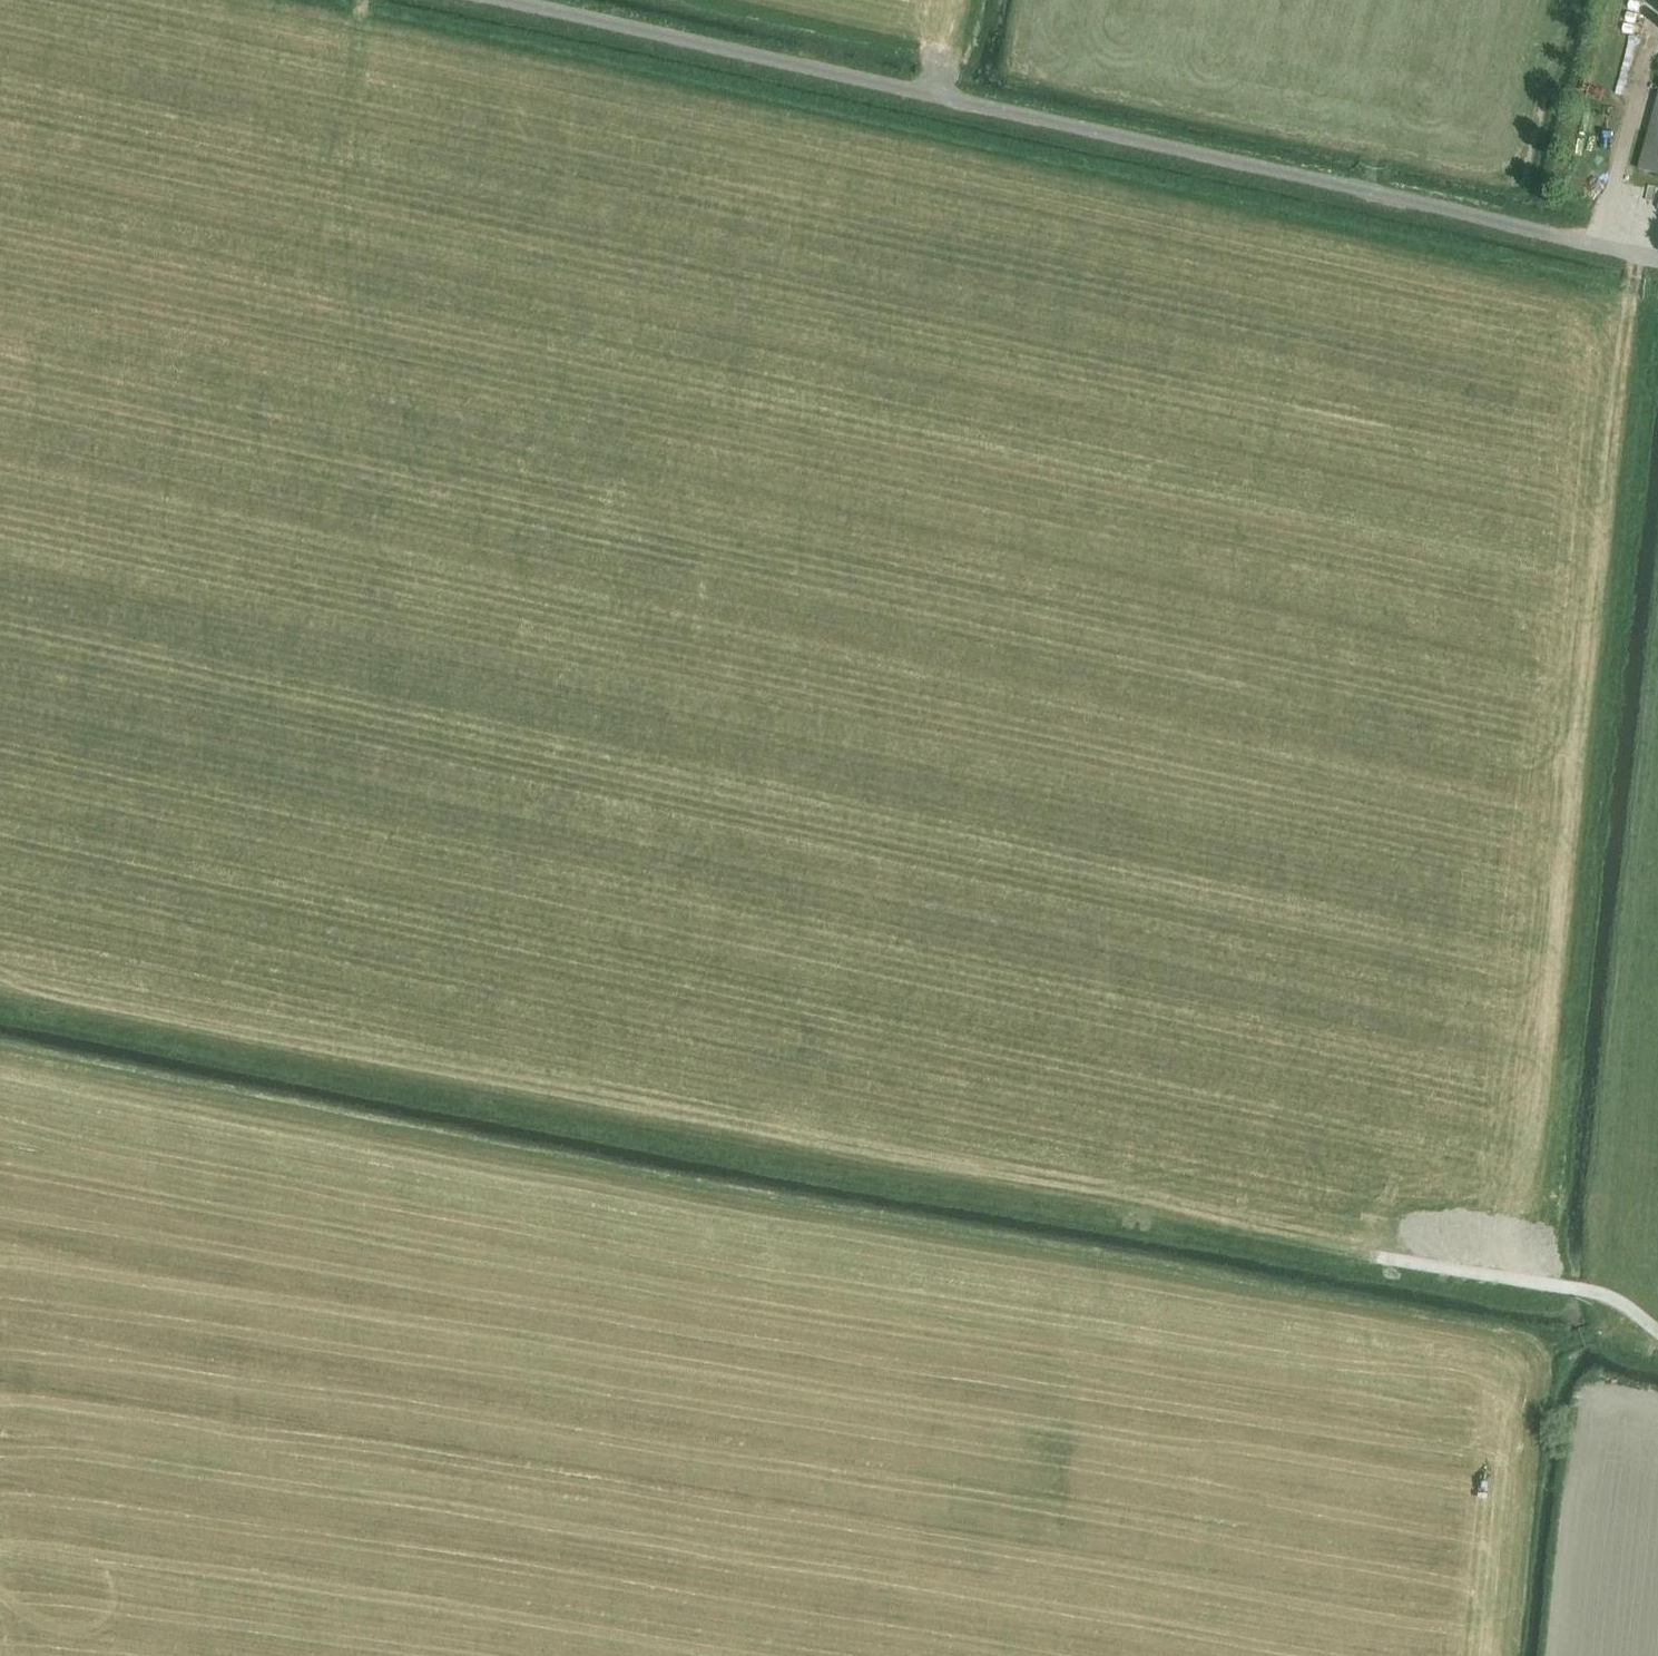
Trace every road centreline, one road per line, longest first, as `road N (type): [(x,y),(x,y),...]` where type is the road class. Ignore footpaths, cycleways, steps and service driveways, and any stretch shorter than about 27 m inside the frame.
road 1 (track): [(1378,1257),(1585,1289),(1613,1297),(1657,1331)]
road 2 (track): [(1657,14),(1598,247)]

